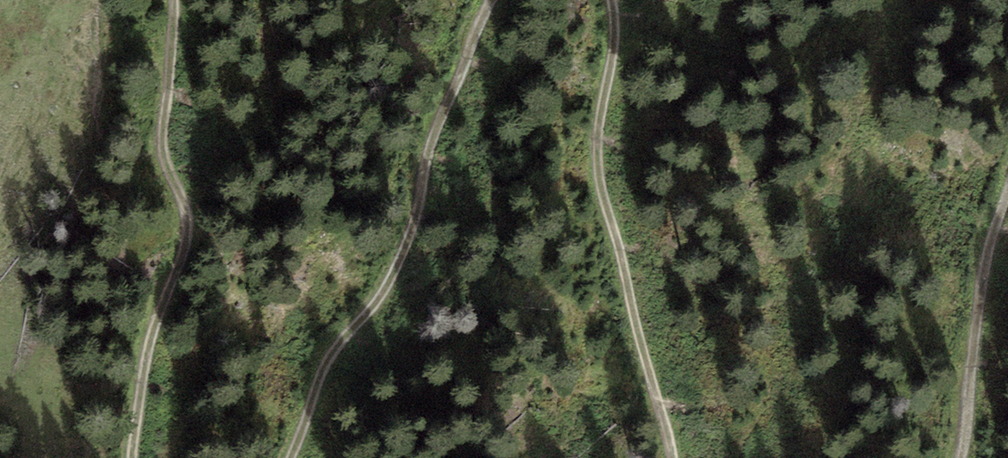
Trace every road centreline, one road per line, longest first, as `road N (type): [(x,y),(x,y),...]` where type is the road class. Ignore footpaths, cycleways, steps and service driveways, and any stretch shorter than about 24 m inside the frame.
road 1 (track): [(512,0),(457,115),(475,128),(383,325),(321,396),(291,457)]
road 2 (track): [(136,457),(200,252),(178,169),(184,0)]
road 3 (track): [(683,457),(610,210),(608,0)]
road 4 (track): [(1007,220),(983,291),(974,457)]

